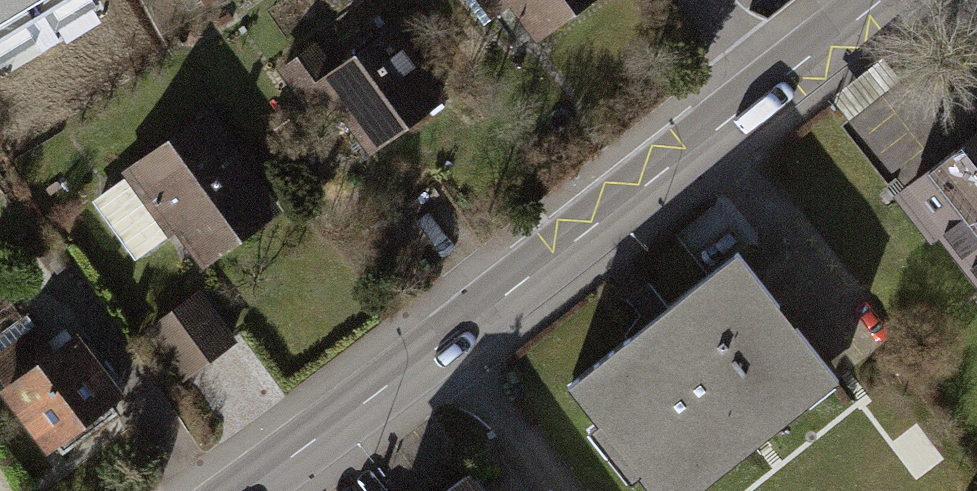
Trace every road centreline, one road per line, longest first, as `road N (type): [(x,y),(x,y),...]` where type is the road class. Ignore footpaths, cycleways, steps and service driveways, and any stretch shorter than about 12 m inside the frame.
road 1 (tertiary): [(769,88),(446,342)]
road 2 (tertiary): [(446,342),(243,490)]
road 3 (residential): [(446,342),(561,490)]
road 4 (tertiary): [(880,0),(769,88)]

